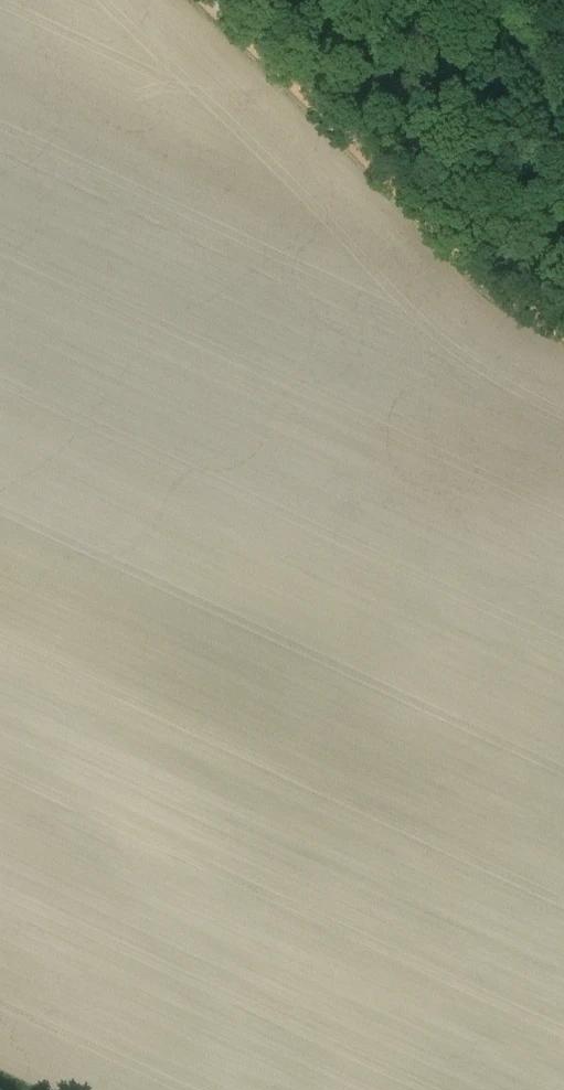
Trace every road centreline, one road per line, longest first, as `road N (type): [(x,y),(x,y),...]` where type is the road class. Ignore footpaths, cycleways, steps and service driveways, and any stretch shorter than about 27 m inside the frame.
road 1 (track): [(563,337),(494,289),(203,0)]

